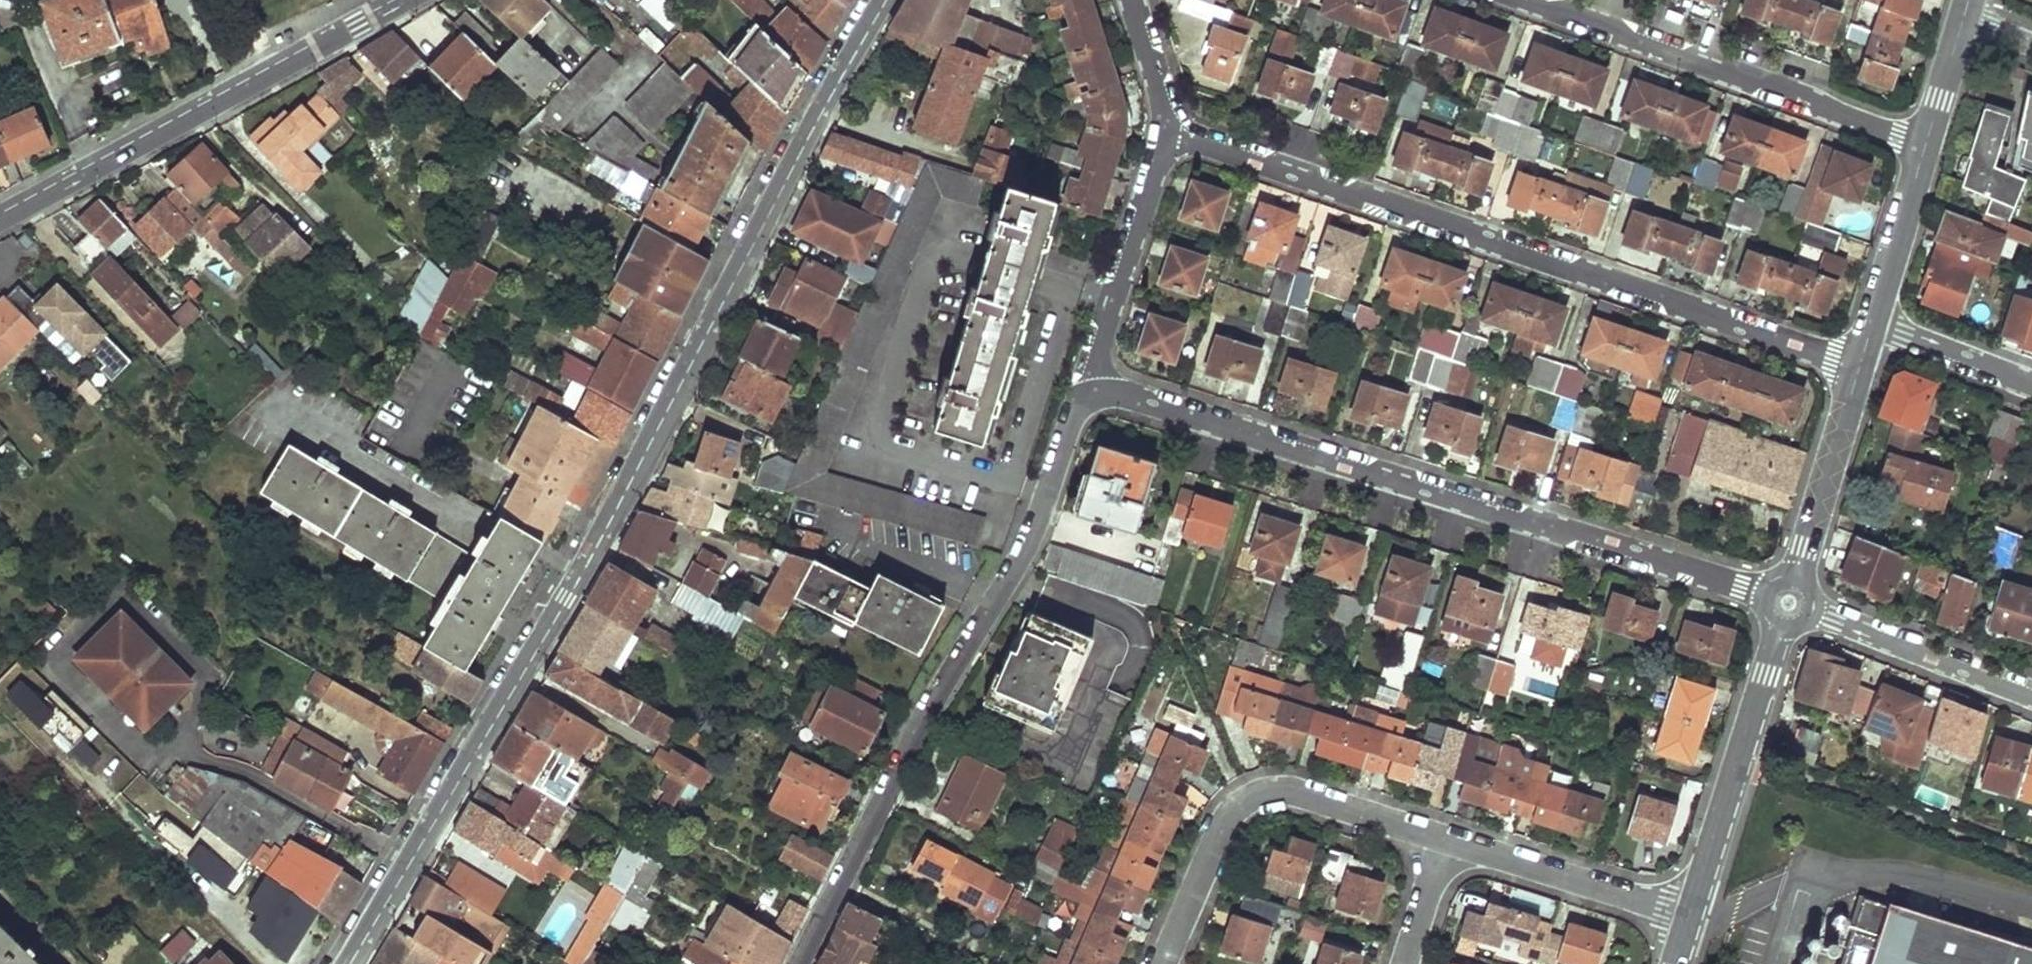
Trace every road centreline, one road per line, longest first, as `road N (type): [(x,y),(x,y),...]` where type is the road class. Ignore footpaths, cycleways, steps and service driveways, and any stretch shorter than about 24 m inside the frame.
road 1 (residential): [(883,0),(541,641),(341,963)]
road 2 (residential): [(1859,366),(1168,133)]
road 3 (residential): [(1088,377),(1763,593)]
road 4 (residential): [(797,963),(926,712),(1036,524)]
road 5 (residential): [(0,218),(407,0)]
road 6 (residential): [(1926,144),(1526,0)]
road 7 (residential): [(1447,840),(1291,794),(1249,803),(1220,832),(1164,963)]
road 8 (tertiary): [(1778,627),(1687,914)]
road 9 (residential): [(1168,133),(1088,377)]
road 10 (residential): [(1687,914),(1447,840)]
road 11 (residential): [(2031,696),(1811,612)]
road 12 (tertiary): [(1795,578),(1859,366)]
road 13 (tertiary): [(1872,325),(1926,144)]
road 14 (residential): [(1872,325),(2031,386)]
road 15 (residential): [(1088,377),(1036,524)]
road 16 (residential): [(1133,0),(1168,133)]
road 17 (tertiary): [(1926,144),(1963,18)]
road 18 (residential): [(1406,963),(1447,840)]

